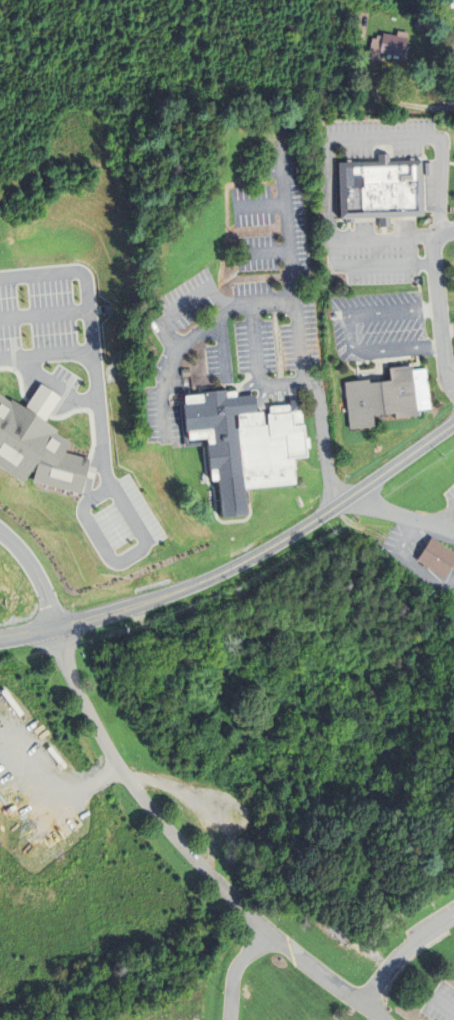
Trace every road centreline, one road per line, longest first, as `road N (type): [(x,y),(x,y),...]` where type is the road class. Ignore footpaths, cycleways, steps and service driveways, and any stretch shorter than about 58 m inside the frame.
road 1 (residential): [(0,531),(40,578),(61,653),(138,794),(265,930),(383,1019)]
road 2 (residential): [(453,424),(217,577),(56,629)]
road 3 (track): [(137,606),(140,619),(178,651),(240,673),(405,666)]
road 4 (residential): [(453,393),(444,372),(430,238),(453,232)]

